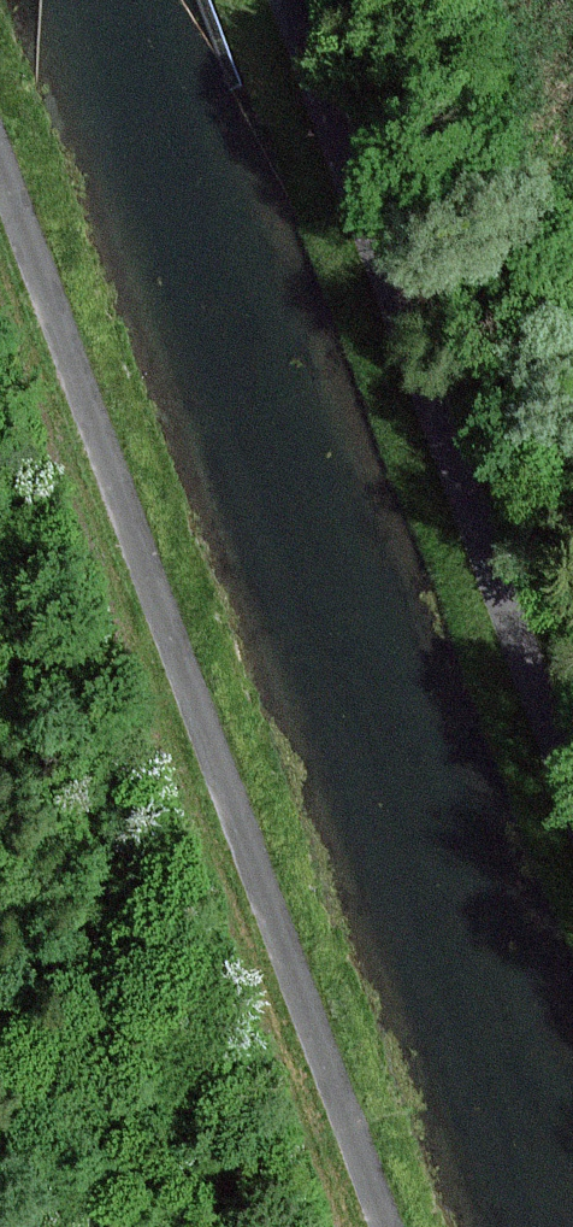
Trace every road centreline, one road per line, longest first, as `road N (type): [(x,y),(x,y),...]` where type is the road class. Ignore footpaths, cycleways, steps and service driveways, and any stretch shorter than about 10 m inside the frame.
road 1 (unclassified): [(0,163),(388,1226)]
road 2 (unclassified): [(572,800),(286,0)]

